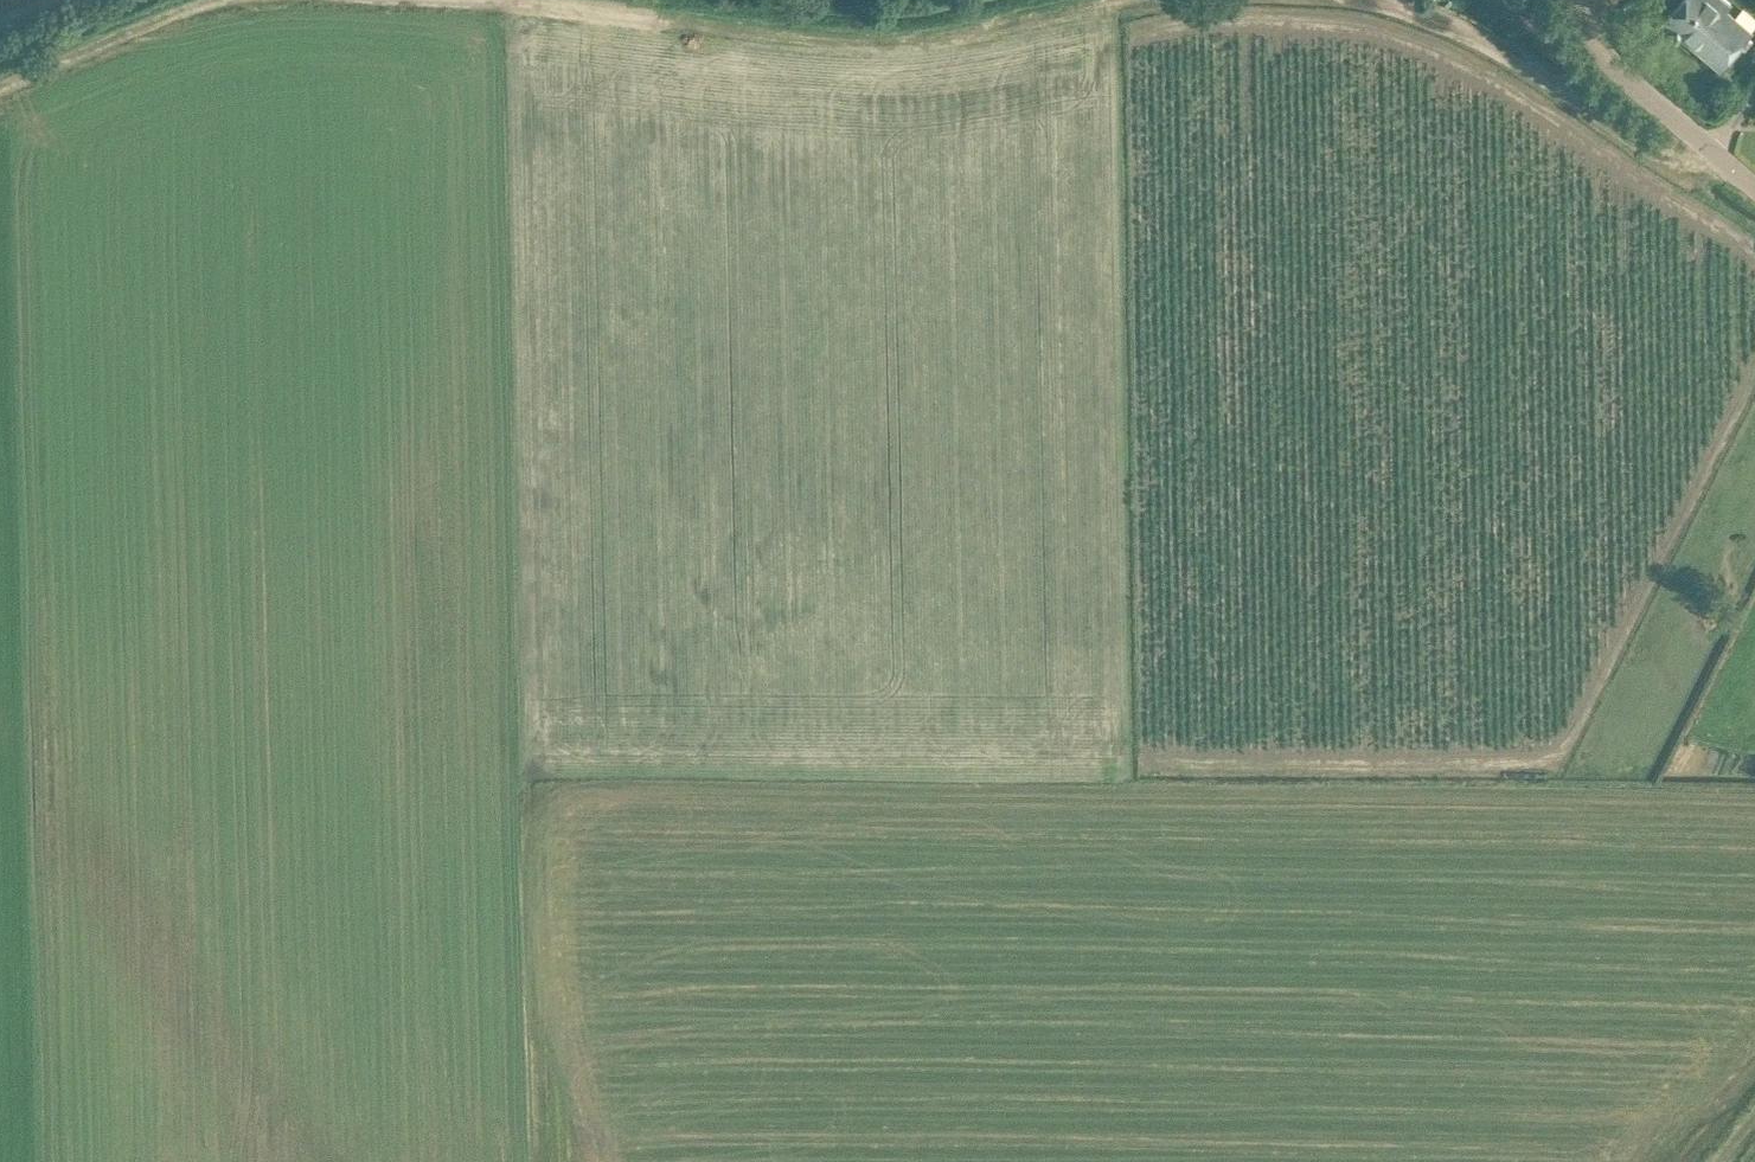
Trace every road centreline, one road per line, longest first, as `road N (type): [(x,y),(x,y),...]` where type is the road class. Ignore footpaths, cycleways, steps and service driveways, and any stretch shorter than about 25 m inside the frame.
road 1 (residential): [(1754,186),(1626,78),(1579,10)]

